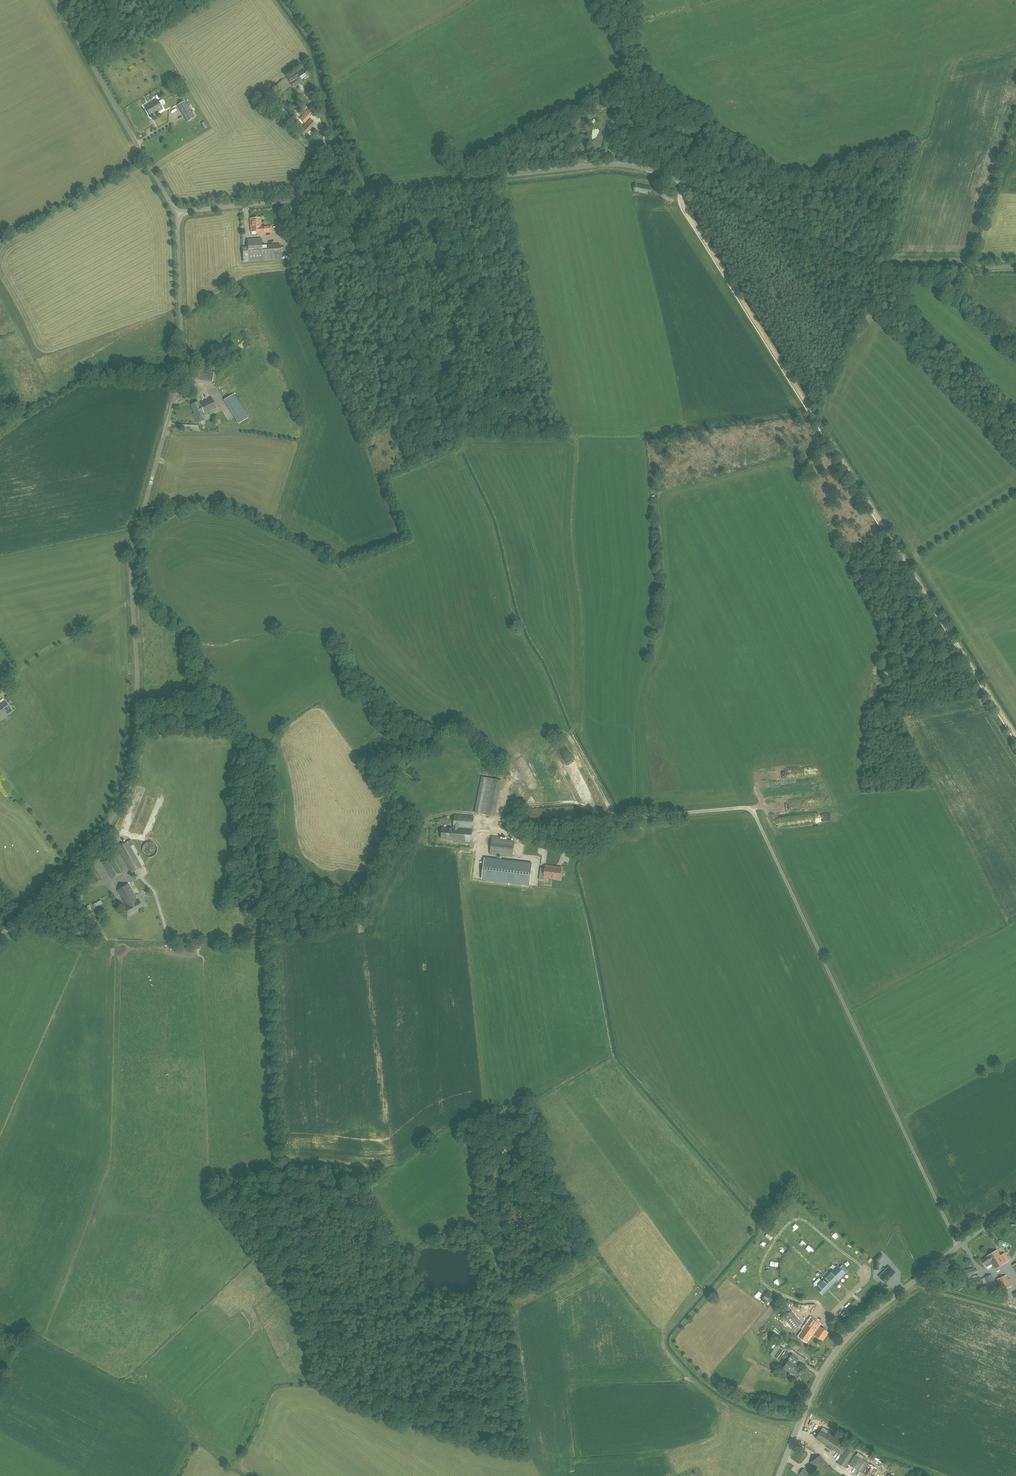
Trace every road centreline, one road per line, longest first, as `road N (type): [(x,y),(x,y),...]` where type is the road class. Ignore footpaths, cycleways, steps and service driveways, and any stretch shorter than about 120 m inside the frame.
road 1 (unclassified): [(0,937),(101,835),(126,780),(138,689),(134,546),(181,365),(177,215)]
road 2 (track): [(685,185),(686,212),(1015,735)]
road 3 (unclassified): [(959,1247),(751,806),(628,820)]
road 4 (unclassified): [(177,215),(612,165),(685,185)]
road 5 (unclassified): [(1015,267),(885,268),(685,185)]
road 6 (tertiary): [(778,1475),(839,1347),(959,1247)]
road 7 (unclassified): [(177,215),(56,0)]
road 8 (track): [(818,1305),(776,1292),(761,1278),(764,1260),(788,1224),(808,1223),(864,1272)]
road 9 (track): [(802,1416),(729,1398),(672,1340)]
road 10 (track): [(17,679),(35,658),(133,600)]

